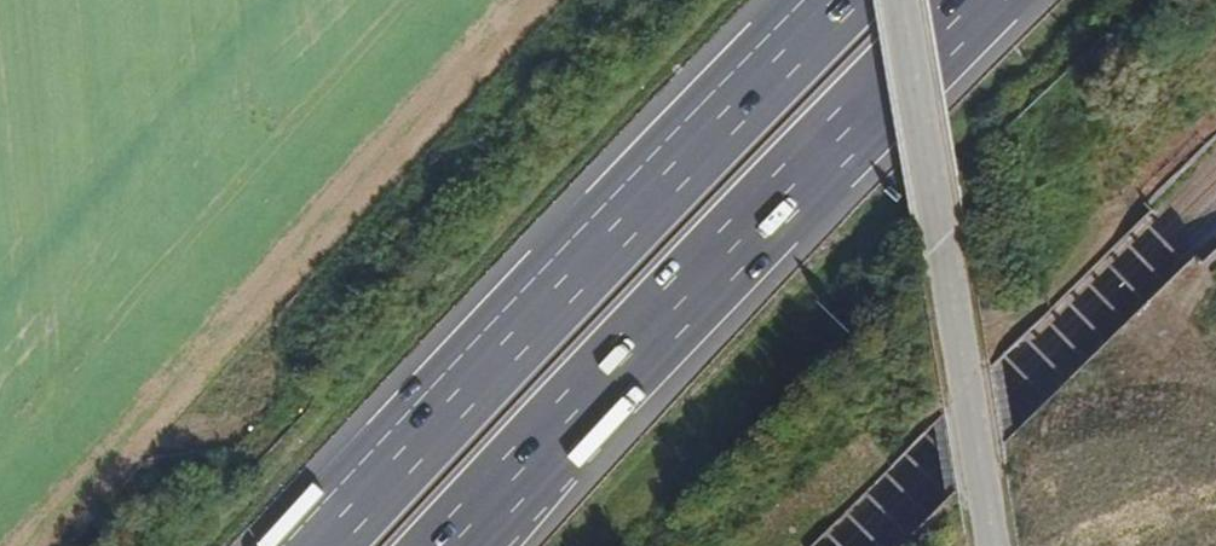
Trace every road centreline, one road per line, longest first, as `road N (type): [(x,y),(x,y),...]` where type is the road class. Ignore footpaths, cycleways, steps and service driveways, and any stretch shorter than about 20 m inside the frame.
road 1 (motorway): [(453,545),(971,0)]
road 2 (motorway): [(826,0),(313,545)]
road 3 (tertiary): [(899,0),(993,545)]

